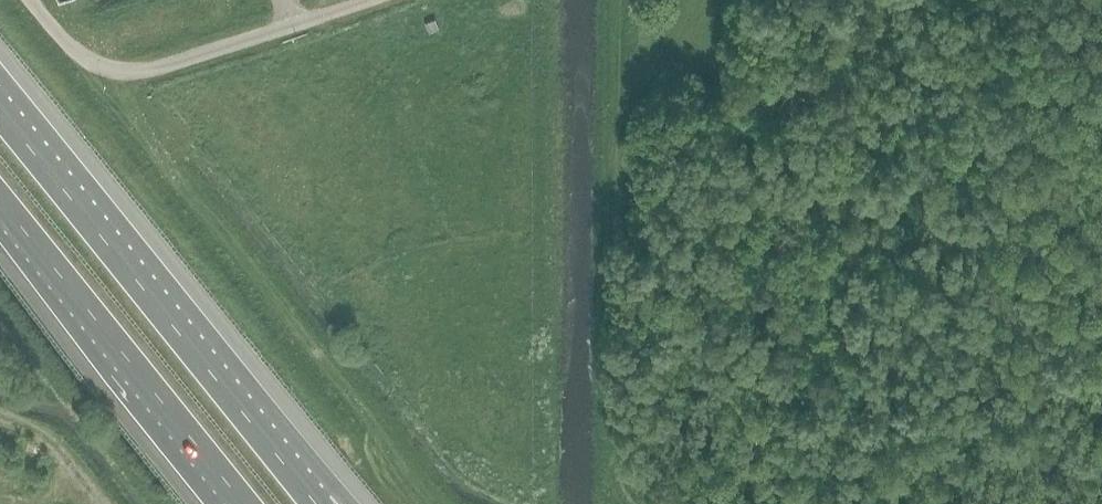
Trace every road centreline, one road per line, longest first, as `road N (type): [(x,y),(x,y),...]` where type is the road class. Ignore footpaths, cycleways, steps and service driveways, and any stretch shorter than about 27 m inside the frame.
road 1 (motorway): [(317,503),(0,120)]
road 2 (motorway): [(0,203),(244,503)]
road 3 (unclassified): [(372,0),(126,75),(78,58),(30,0)]

